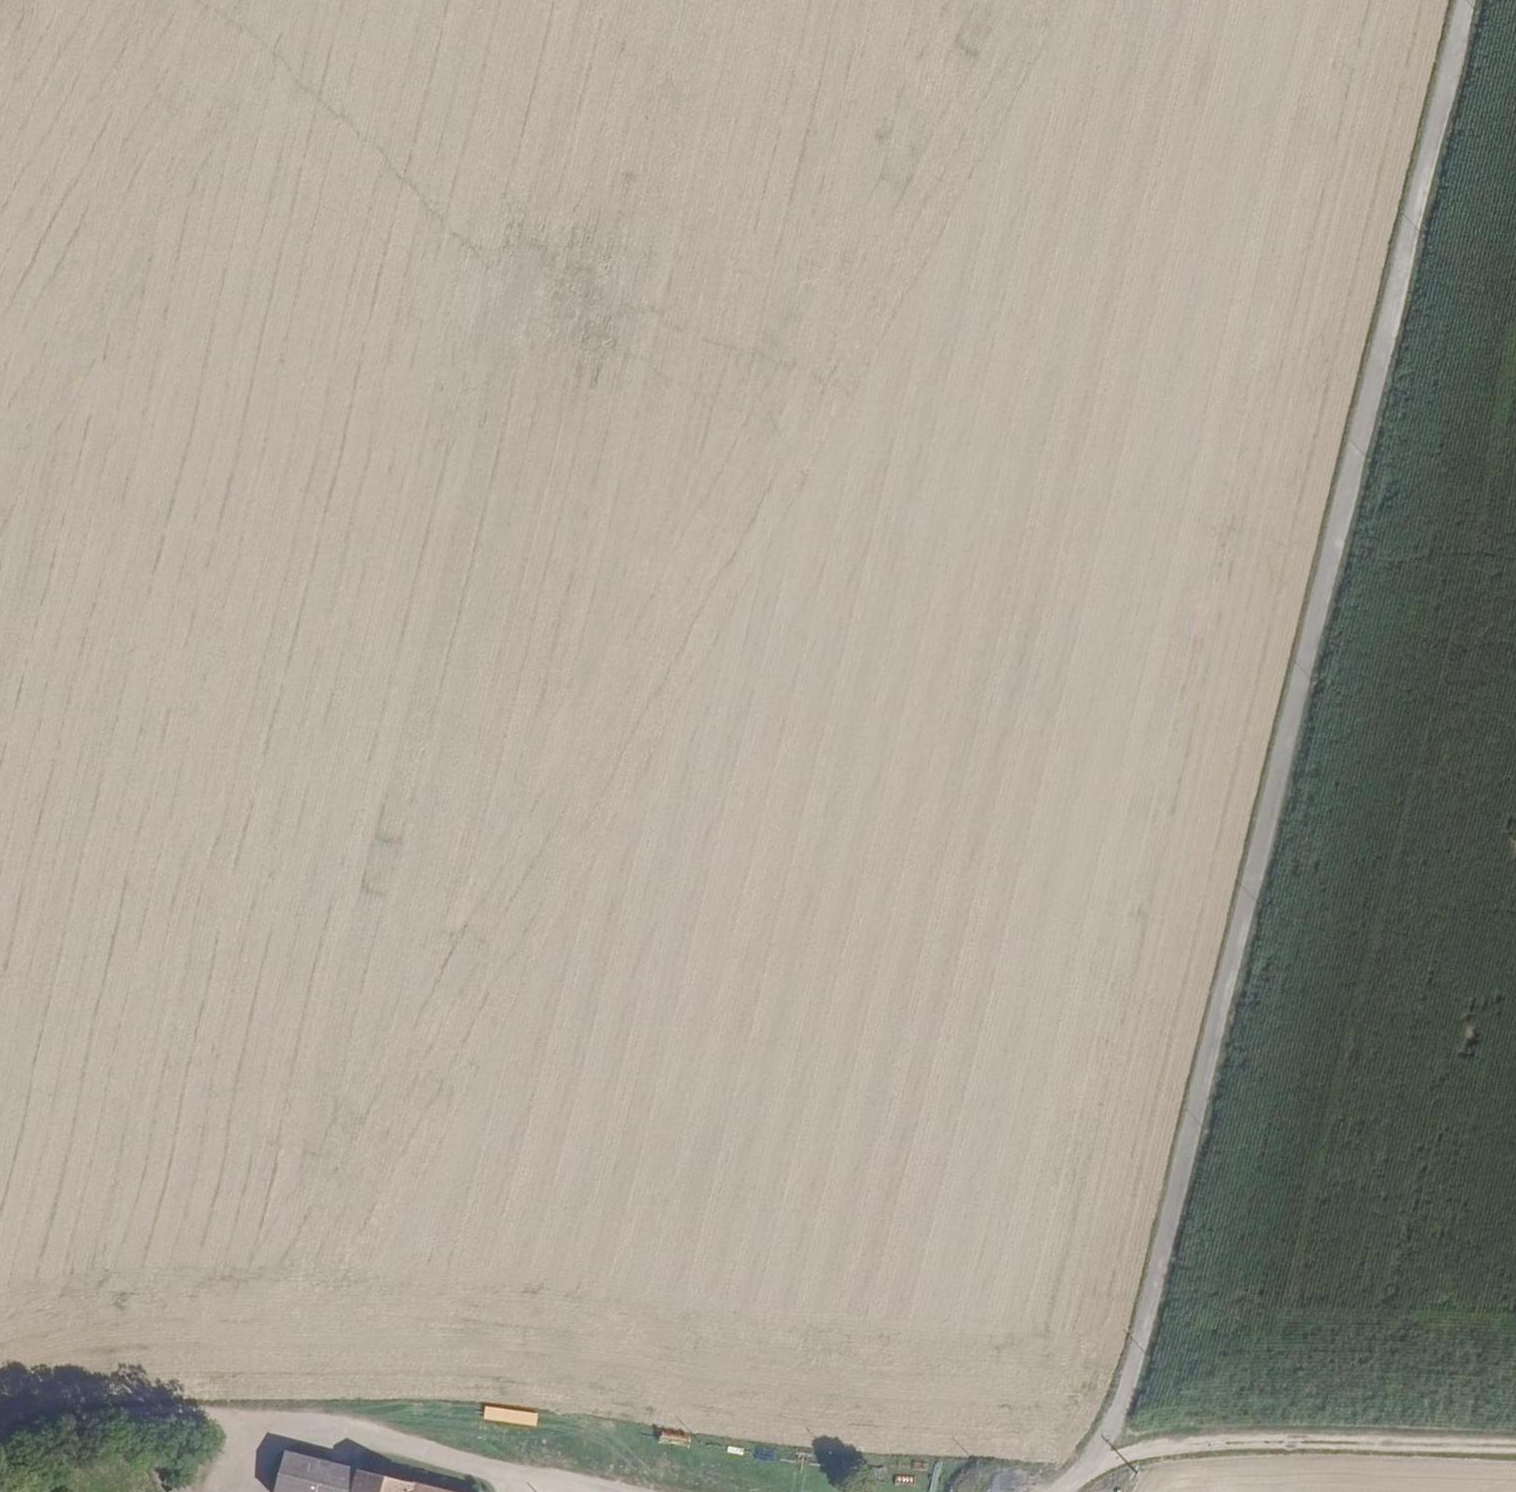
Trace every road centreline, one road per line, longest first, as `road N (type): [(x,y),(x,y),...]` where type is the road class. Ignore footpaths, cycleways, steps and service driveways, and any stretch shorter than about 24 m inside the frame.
road 1 (track): [(1515,1448),(1279,1437),(1095,1459)]
road 2 (track): [(0,1458),(107,1425),(207,1417)]

